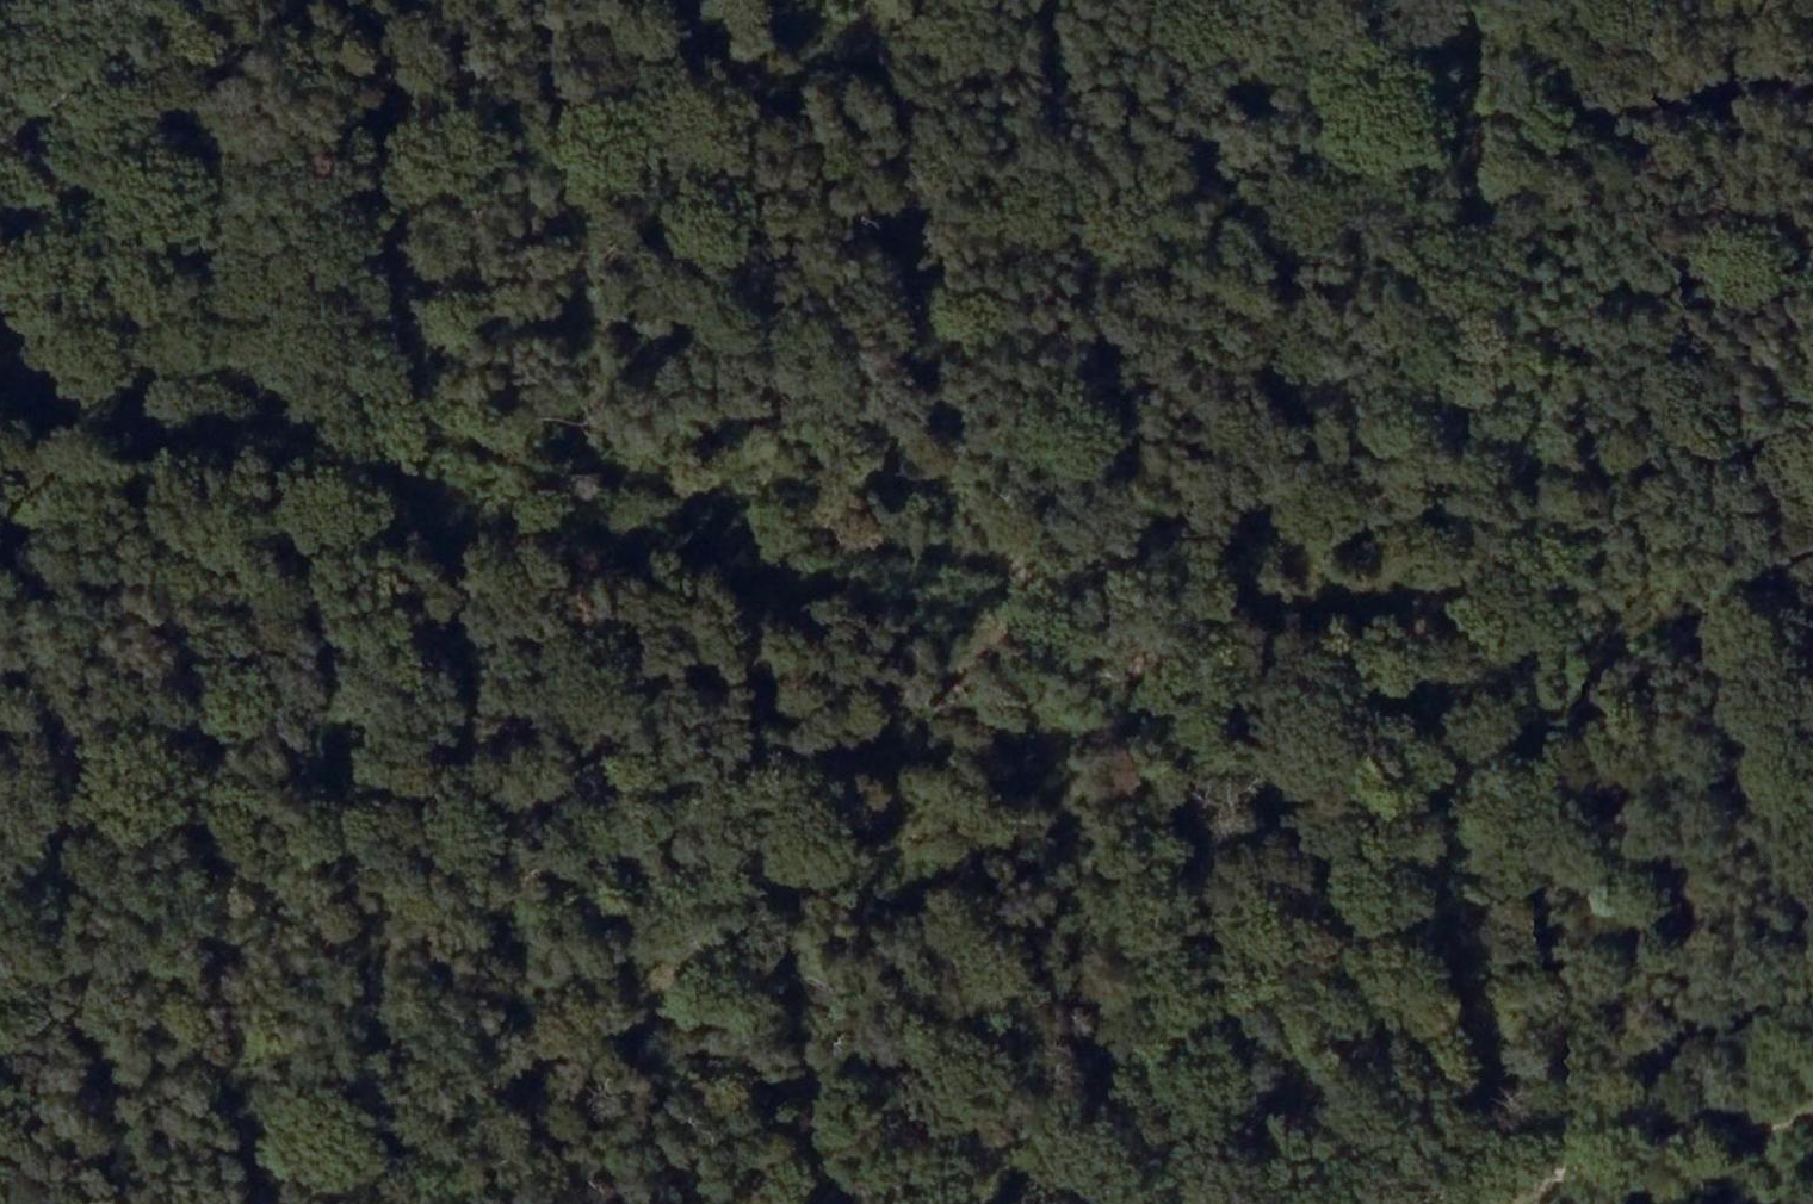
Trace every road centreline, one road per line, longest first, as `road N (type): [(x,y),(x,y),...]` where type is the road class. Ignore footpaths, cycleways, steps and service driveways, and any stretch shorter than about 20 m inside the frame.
road 1 (track): [(1578,0),(1608,160),(1580,357),(1616,545),(1620,765),(1667,1031),(1714,1151)]
road 2 (track): [(1812,1128),(1478,1203)]

